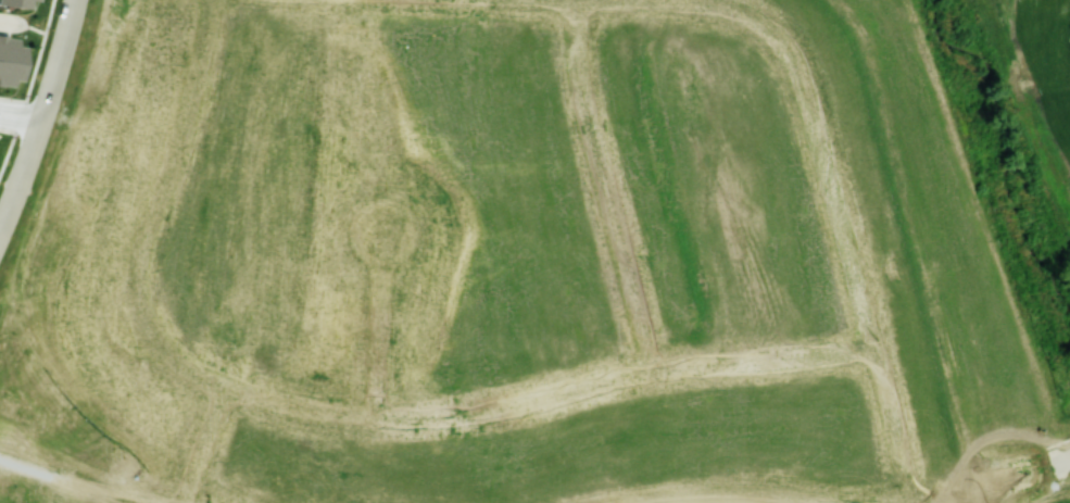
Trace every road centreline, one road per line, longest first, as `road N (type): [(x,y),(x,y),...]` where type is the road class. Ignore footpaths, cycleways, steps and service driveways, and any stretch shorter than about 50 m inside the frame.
road 1 (tertiary): [(0,228),(75,0)]
road 2 (tertiary): [(673,502),(771,495),(831,502)]

